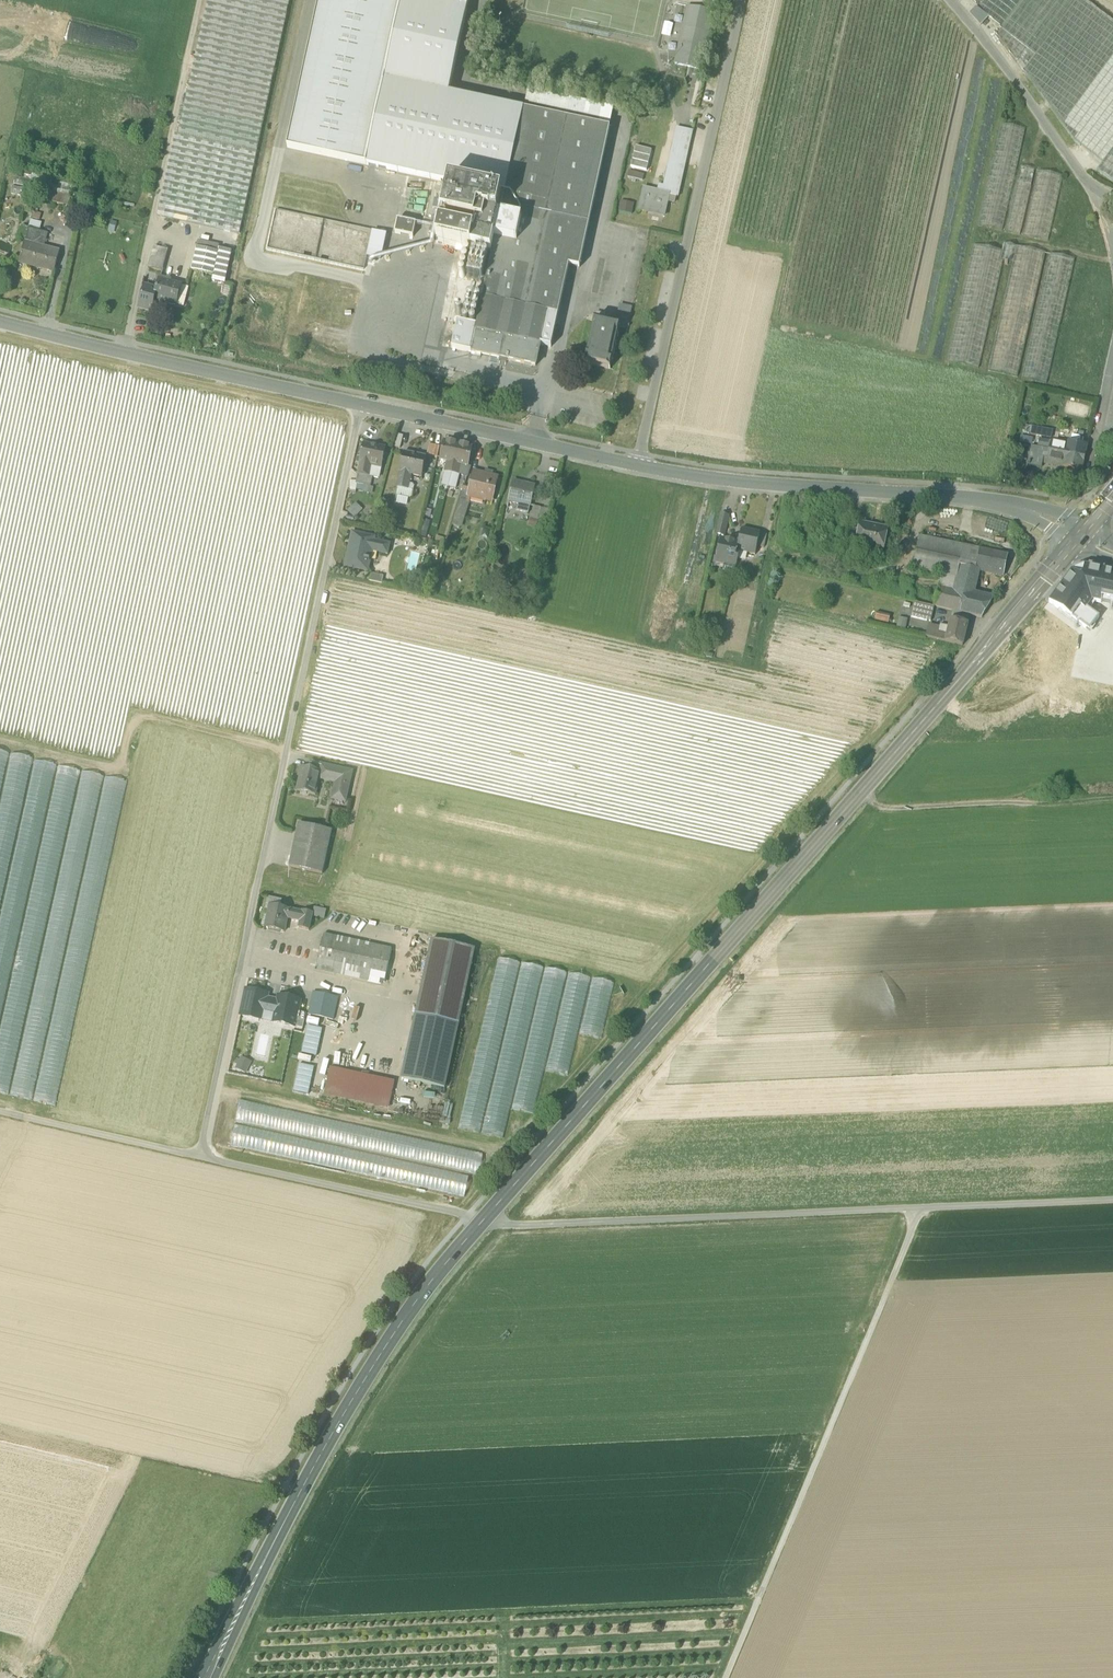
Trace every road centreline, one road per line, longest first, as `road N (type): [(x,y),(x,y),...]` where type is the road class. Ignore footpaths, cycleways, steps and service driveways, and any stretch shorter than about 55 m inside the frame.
road 1 (primary): [(207,1677),(322,1452),(417,1300),(1078,536)]
road 2 (residential): [(199,1156),(362,404)]
road 3 (track): [(1112,1199),(509,1228),(483,1221)]
road 4 (track): [(920,1209),(726,1677)]
road 5 (track): [(0,1111),(483,1221)]
road 6 (unclassified): [(638,466),(742,0)]
road 7 (unclassified): [(1078,536),(1037,513),(963,497),(638,466)]
road 8 (unclassified): [(362,404),(0,322)]
road 9 (unclassified): [(1112,234),(1077,165),(948,0)]
road 10 (unclassified): [(638,466),(362,404)]
road 11 (unclassified): [(1112,358),(1090,477)]

